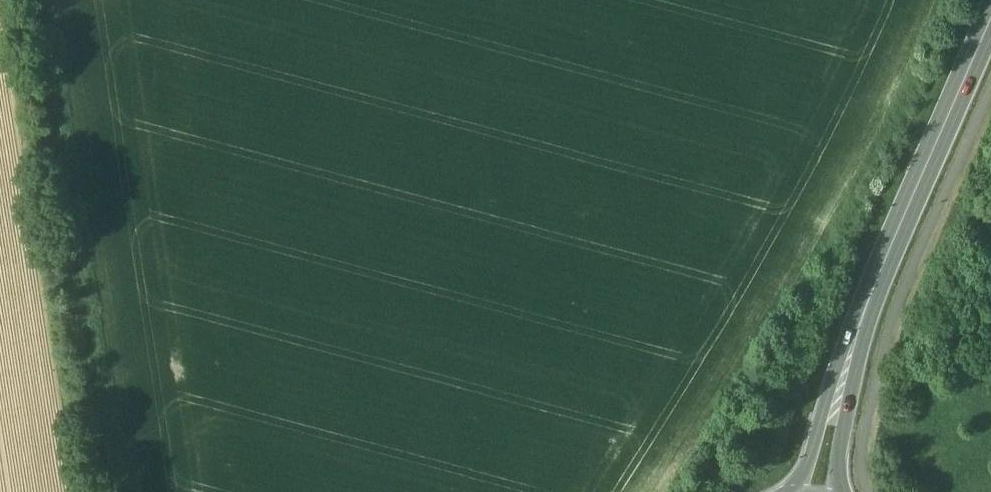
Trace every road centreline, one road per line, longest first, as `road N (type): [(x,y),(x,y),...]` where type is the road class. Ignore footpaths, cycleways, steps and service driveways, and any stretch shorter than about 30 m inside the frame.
road 1 (track): [(120,491),(41,0)]
road 2 (primary): [(990,19),(847,367)]
road 3 (primary): [(847,367),(788,491)]
road 4 (primary): [(838,491),(847,367)]

